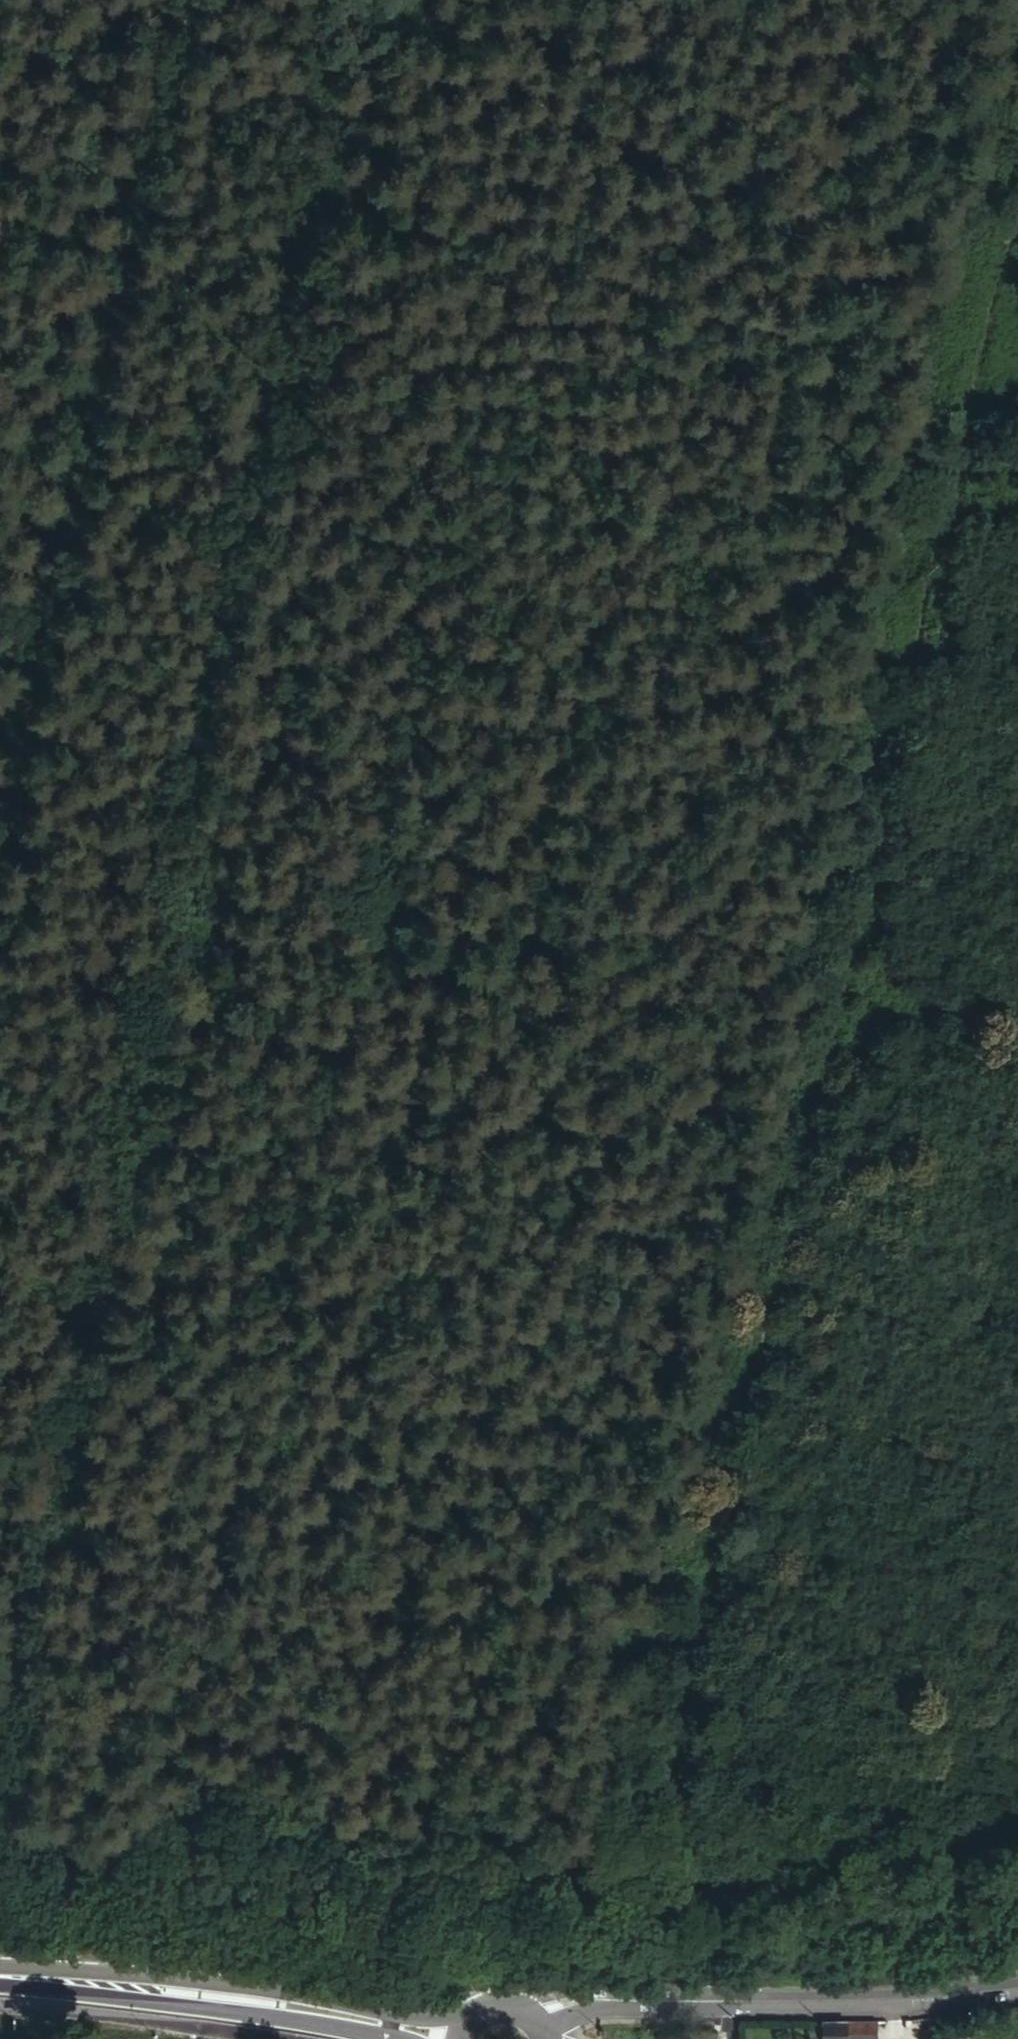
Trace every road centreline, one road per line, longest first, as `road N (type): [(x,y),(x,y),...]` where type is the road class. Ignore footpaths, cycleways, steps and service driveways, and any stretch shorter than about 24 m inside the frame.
road 1 (track): [(0,834),(178,0)]
road 2 (primary): [(466,2019),(422,2022),(217,1982),(0,1965)]
road 3 (tertiary): [(618,2002),(884,1997),(1017,1985)]
road 4 (primary): [(0,2000),(259,2017),(388,2038)]

